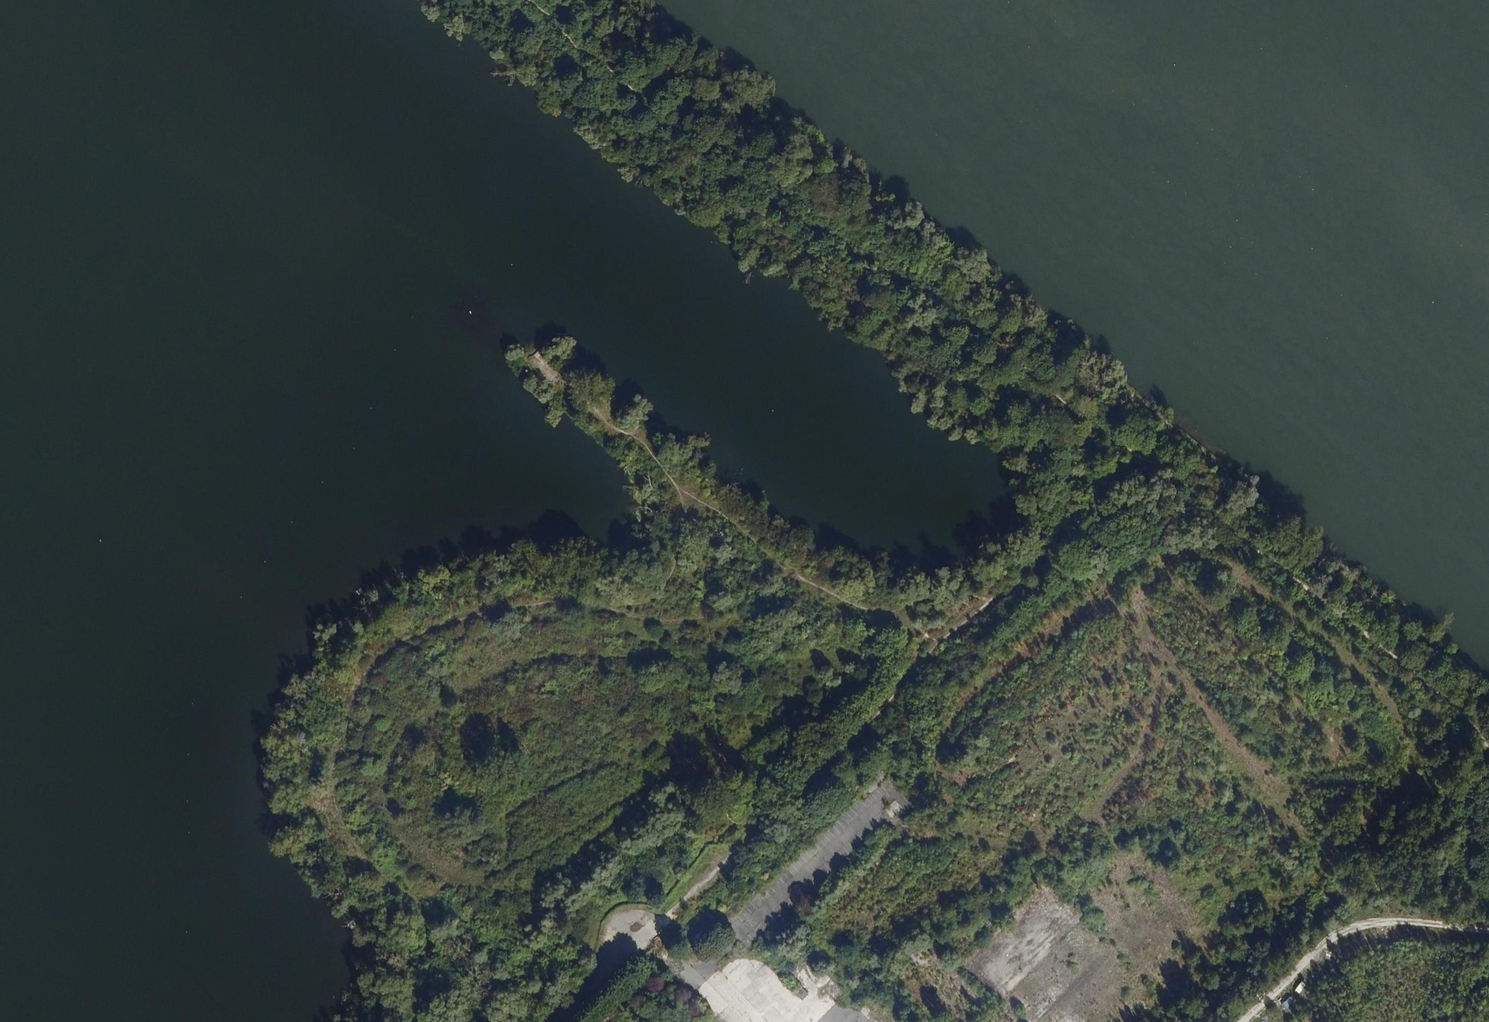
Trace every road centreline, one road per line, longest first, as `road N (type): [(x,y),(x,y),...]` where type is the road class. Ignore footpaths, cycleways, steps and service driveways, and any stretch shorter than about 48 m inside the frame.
road 1 (track): [(1237,1021),(1351,911),(1488,923)]
road 2 (unclassified): [(558,1021),(654,931)]

